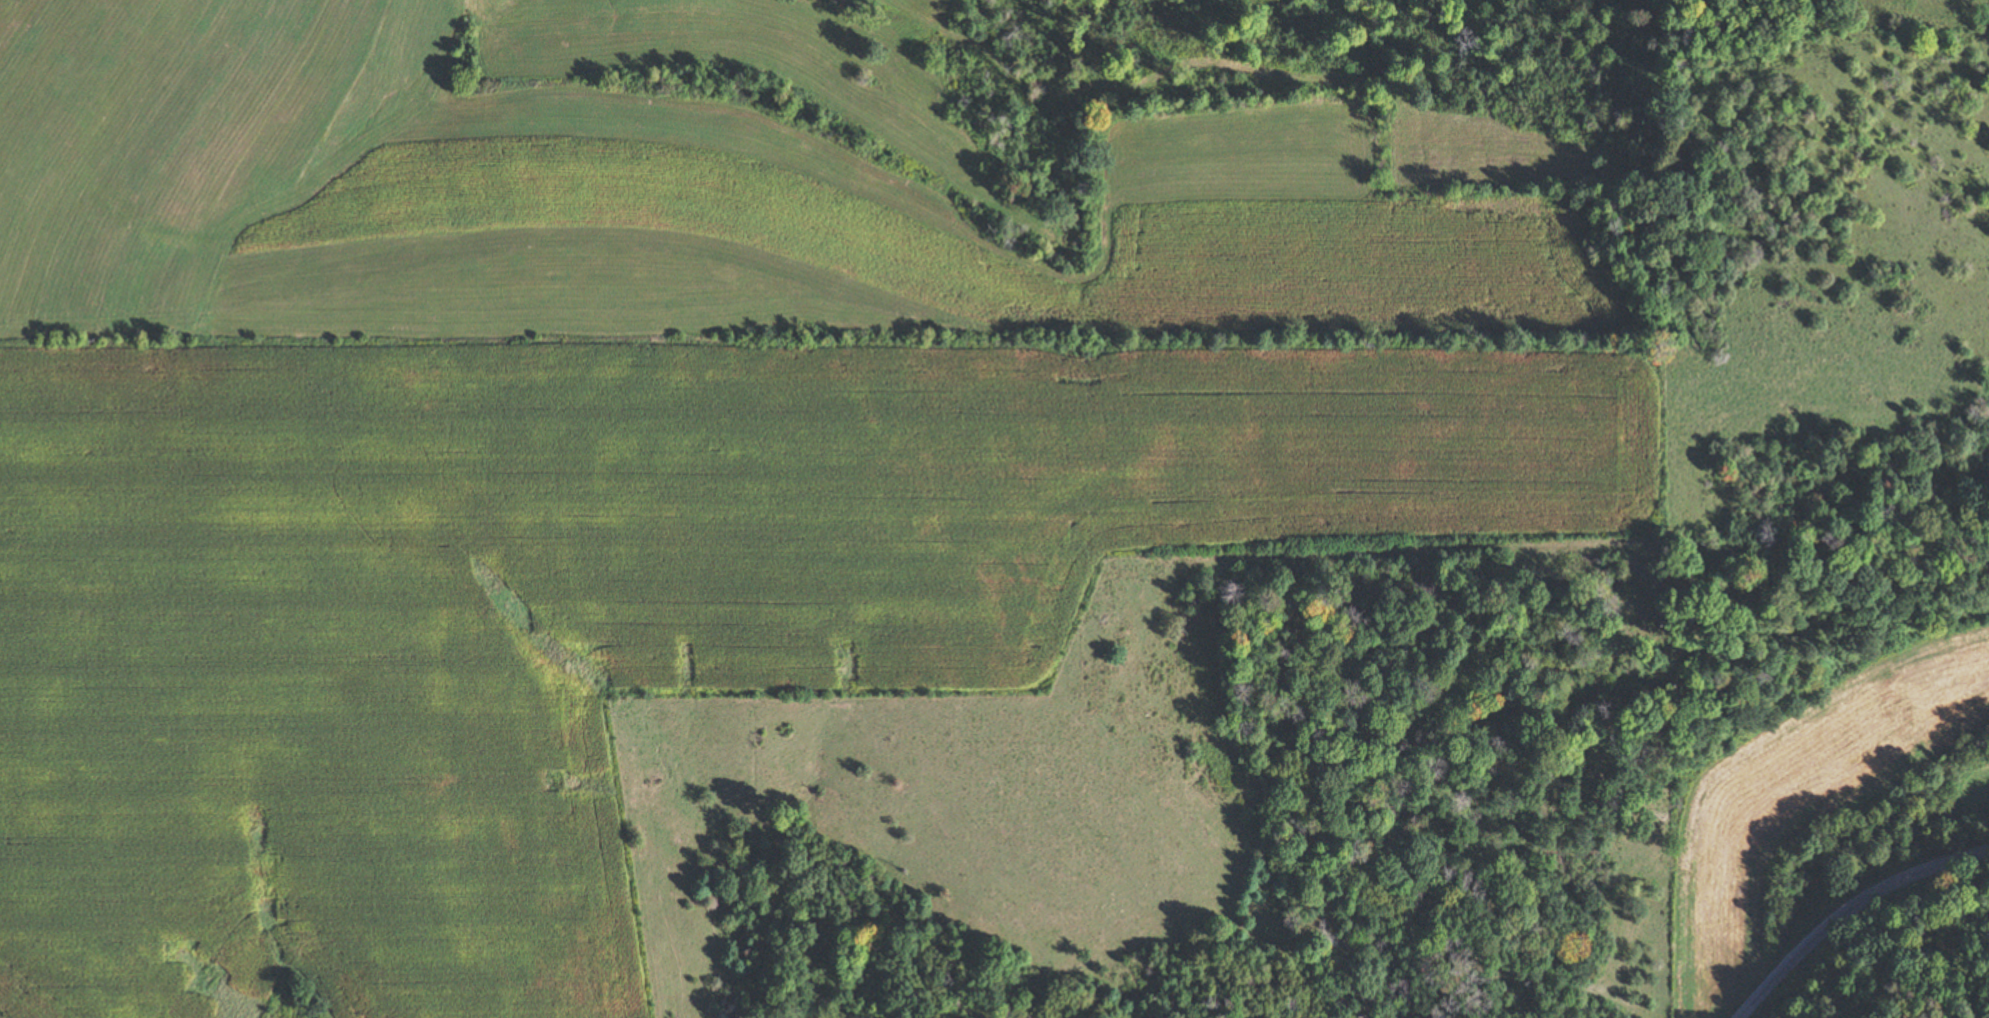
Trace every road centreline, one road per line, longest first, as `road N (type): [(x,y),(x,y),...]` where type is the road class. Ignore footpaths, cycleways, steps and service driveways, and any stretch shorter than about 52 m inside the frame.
road 1 (residential): [(1746,1017),(1833,915),(1892,880),(1988,847)]

